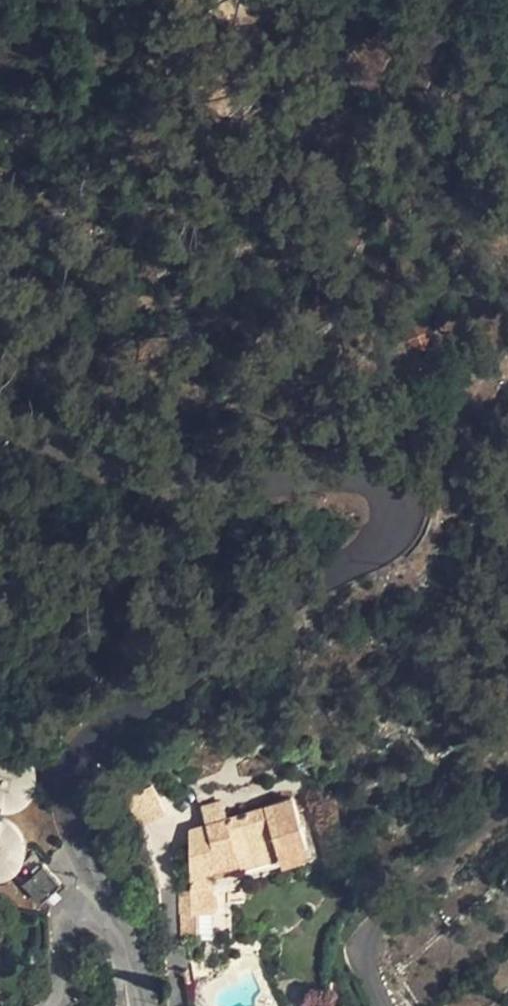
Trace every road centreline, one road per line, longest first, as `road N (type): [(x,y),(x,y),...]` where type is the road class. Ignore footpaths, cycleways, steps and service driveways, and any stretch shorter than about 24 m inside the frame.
road 1 (residential): [(0,421),(126,479),(234,487),(367,480),(391,495),(397,529),(324,572),(90,748),(70,799),(88,909)]
road 2 (residential): [(507,809),(376,929),(365,961),(382,1005)]
road 3 (residential): [(88,909),(63,922),(68,991),(45,1005)]

